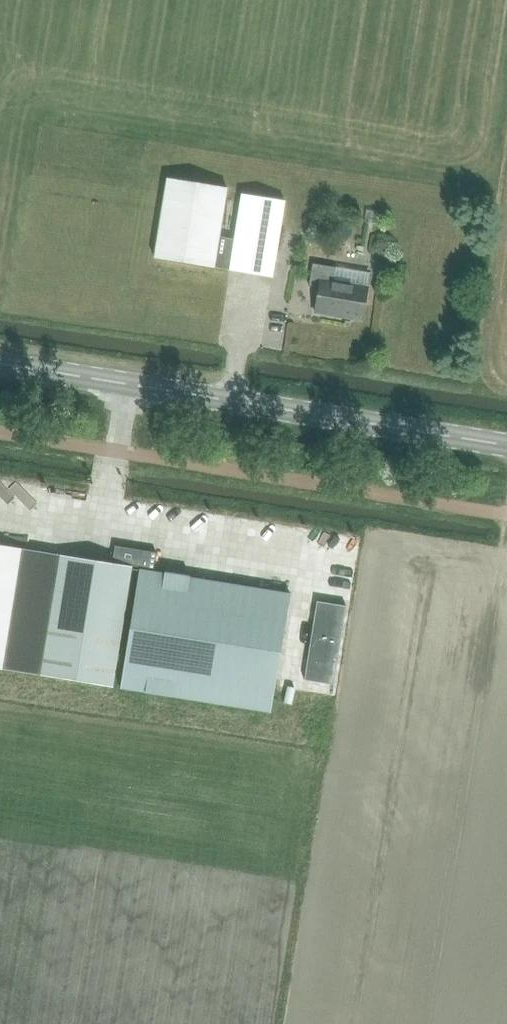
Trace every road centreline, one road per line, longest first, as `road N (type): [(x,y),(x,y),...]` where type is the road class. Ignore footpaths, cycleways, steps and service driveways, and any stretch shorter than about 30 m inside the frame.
road 1 (tertiary): [(506,445),(0,363)]

